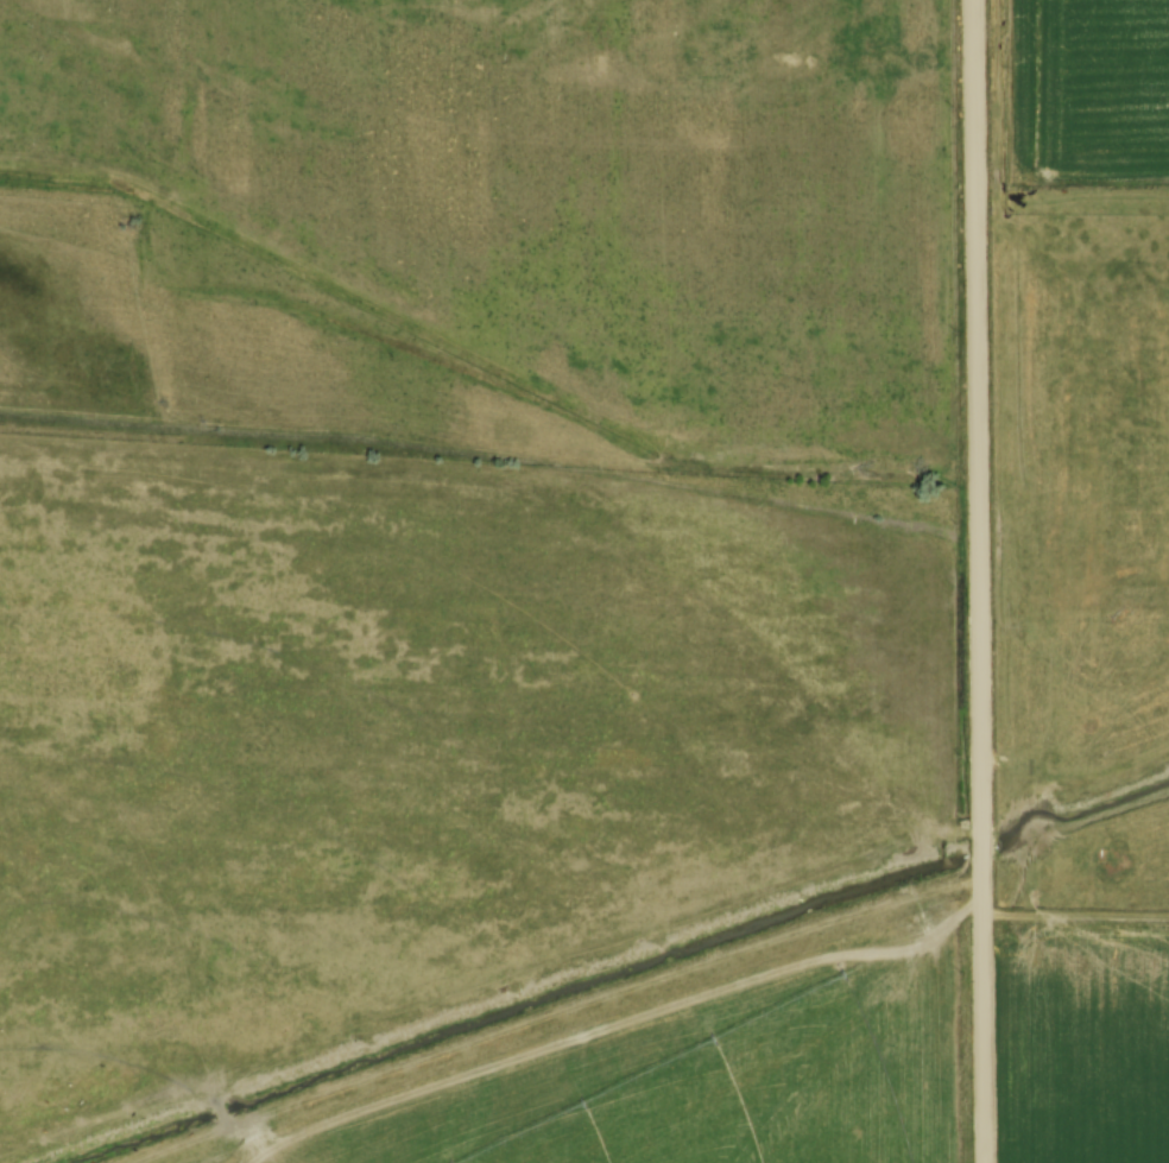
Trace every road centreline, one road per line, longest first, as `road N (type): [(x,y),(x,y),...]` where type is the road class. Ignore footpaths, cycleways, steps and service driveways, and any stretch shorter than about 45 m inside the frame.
road 1 (residential): [(988,1162),(974,0)]

